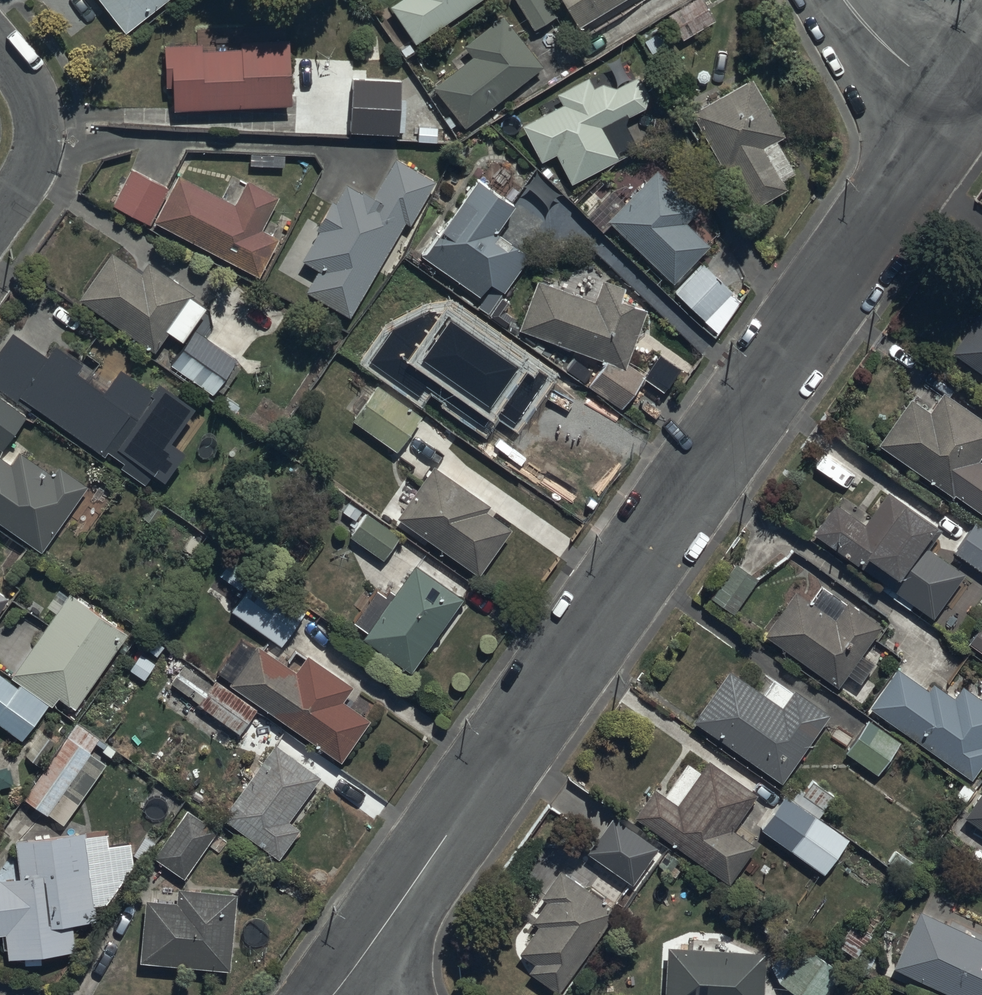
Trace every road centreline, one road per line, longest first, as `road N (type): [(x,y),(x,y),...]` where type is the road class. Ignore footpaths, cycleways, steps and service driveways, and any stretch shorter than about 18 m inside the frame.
road 1 (residential): [(331,994),(959,103)]
road 2 (residential): [(0,57),(28,90),(38,134),(29,173),(0,214)]
road 3 (residential): [(844,0),(888,49),(959,103)]

